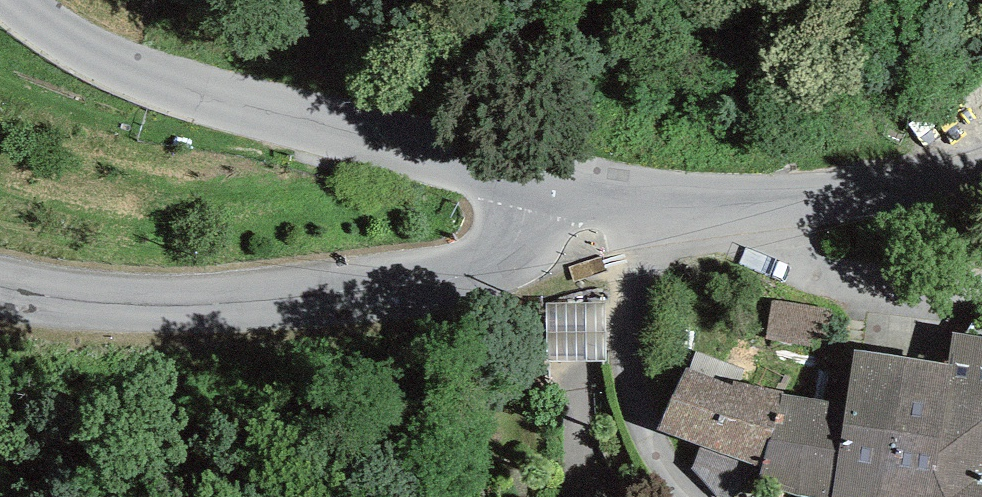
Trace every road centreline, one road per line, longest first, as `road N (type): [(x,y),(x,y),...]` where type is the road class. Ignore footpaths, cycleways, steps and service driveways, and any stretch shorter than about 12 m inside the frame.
road 1 (tertiary): [(0,287),(143,304),(265,303),(457,281),(503,261),(534,184)]
road 2 (tertiary): [(534,184),(223,106),(70,38),(20,0)]
road 3 (tertiary): [(981,184),(754,211),(642,204)]
road 4 (unclassified): [(684,496),(660,469),(631,394),(642,204)]

